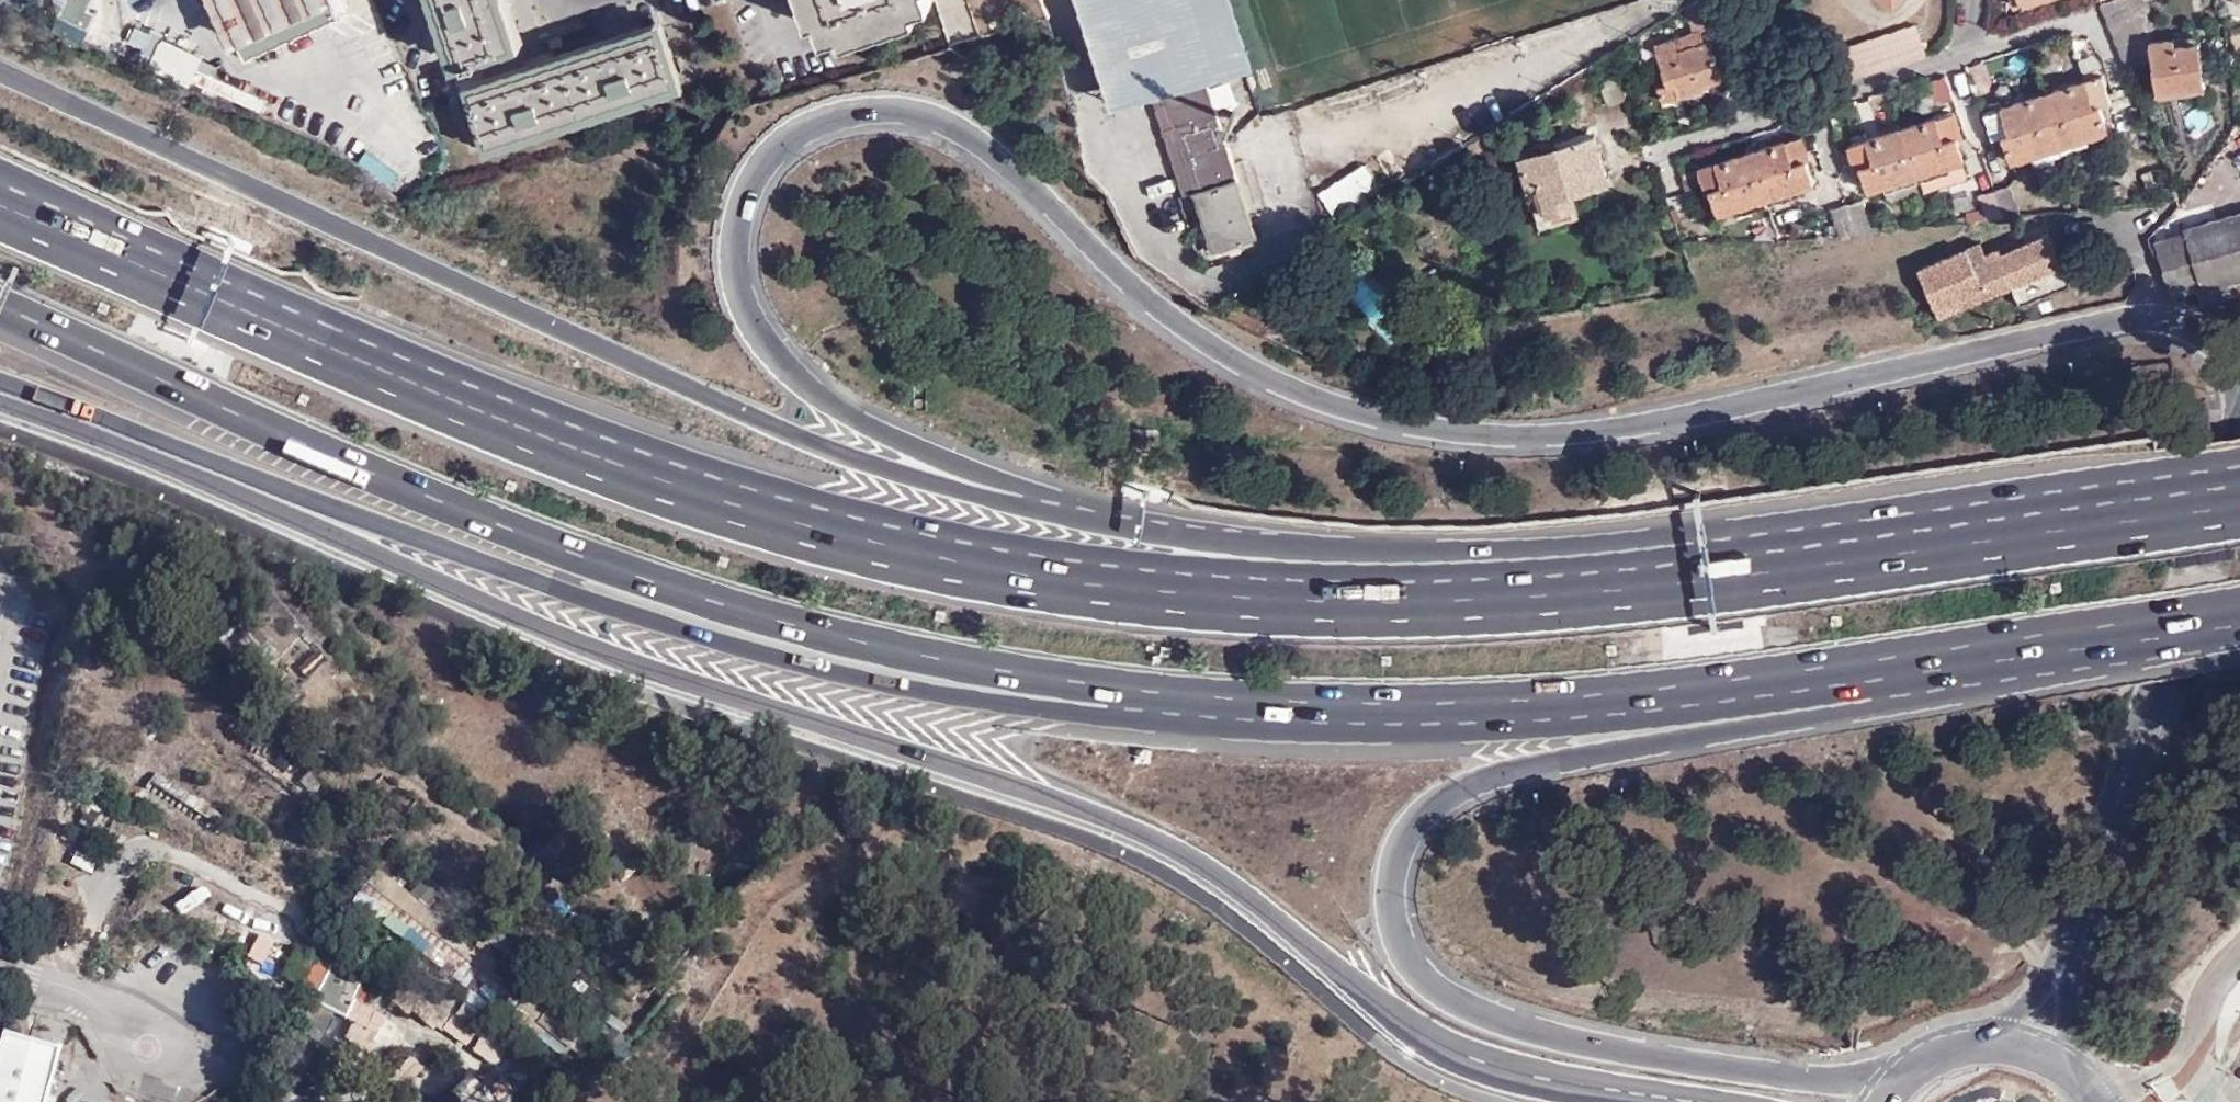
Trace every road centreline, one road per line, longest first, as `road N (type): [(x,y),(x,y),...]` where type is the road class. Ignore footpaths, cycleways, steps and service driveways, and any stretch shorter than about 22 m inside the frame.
road 1 (motorway): [(1095,523),(919,450),(776,355),(741,304),(731,255),(739,210),(802,129),(847,111),(911,113),(968,136),(1175,320),(1262,372),(1372,417),(1507,437),(1602,432),(2144,314),(2208,325),(2235,347),(2239,364)]
road 2 (motorway): [(2068,519),(1630,586),(1489,599),(1192,595),(892,544),(787,517),(685,485),(185,281)]
road 3 (motorway): [(156,453),(613,654),(1171,842),(1331,970),(1478,1059),(1703,1101)]
road 4 (motorway): [(1917,1065),(1830,1080),(1781,1075),(1498,1019),(1449,1000),(1419,977),(1400,942),(1391,873),(1427,809),(1514,767),(1918,670)]
road 5 (motorway): [(1095,523),(920,479),(750,411),(0,74)]
road 6 (motorway): [(0,305),(438,498),(661,579),(822,633),(1110,697)]
road 7 (motorway): [(156,453),(437,552),(803,663),(940,686),(1110,697)]
road 8 (motorway): [(2068,519),(1382,548),(1095,523)]
road 9 (motorway): [(1110,697),(1249,709),(1496,712),(1918,670)]
road 10 (tertiary): [(2063,965),(2239,427)]
road 11 (residential): [(1656,150),(1958,55),(1965,0)]
road 12 (motorway): [(1918,670),(2239,611)]
road 13 (motorway): [(185,281),(0,189)]
road 14 (motorway): [(185,281),(0,207)]
road 15 (motorway): [(2239,492),(2068,519)]
road 16 (unclassified): [(0,974),(166,1017)]
road 17 (motorway): [(0,394),(156,453)]

